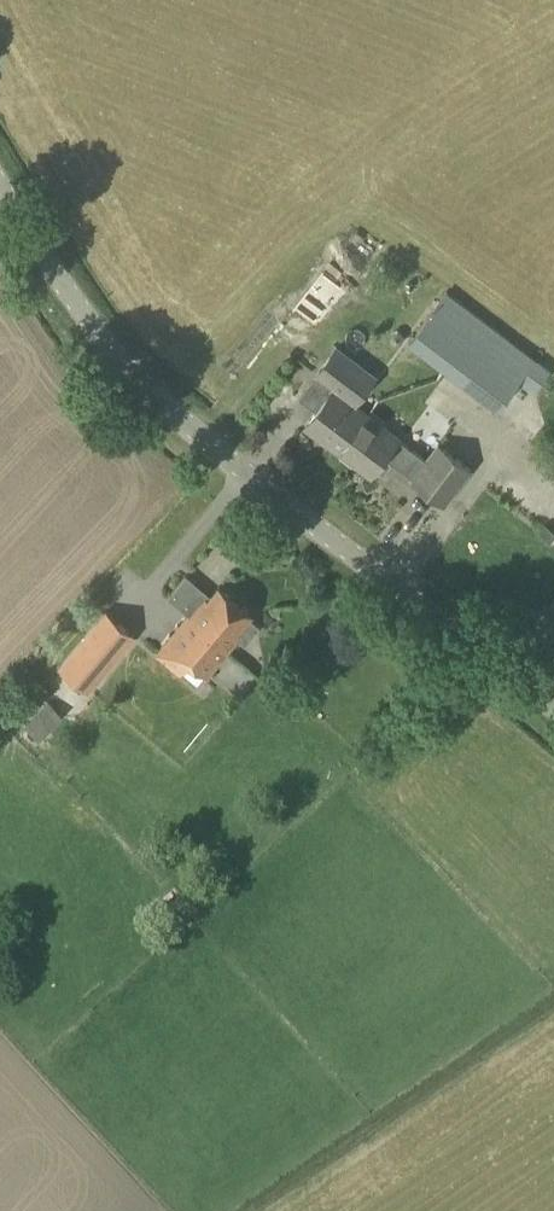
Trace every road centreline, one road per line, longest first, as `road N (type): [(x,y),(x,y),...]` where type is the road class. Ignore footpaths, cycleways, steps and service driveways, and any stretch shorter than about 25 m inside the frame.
road 1 (unclassified): [(553,706),(181,421),(105,340),(0,188)]

